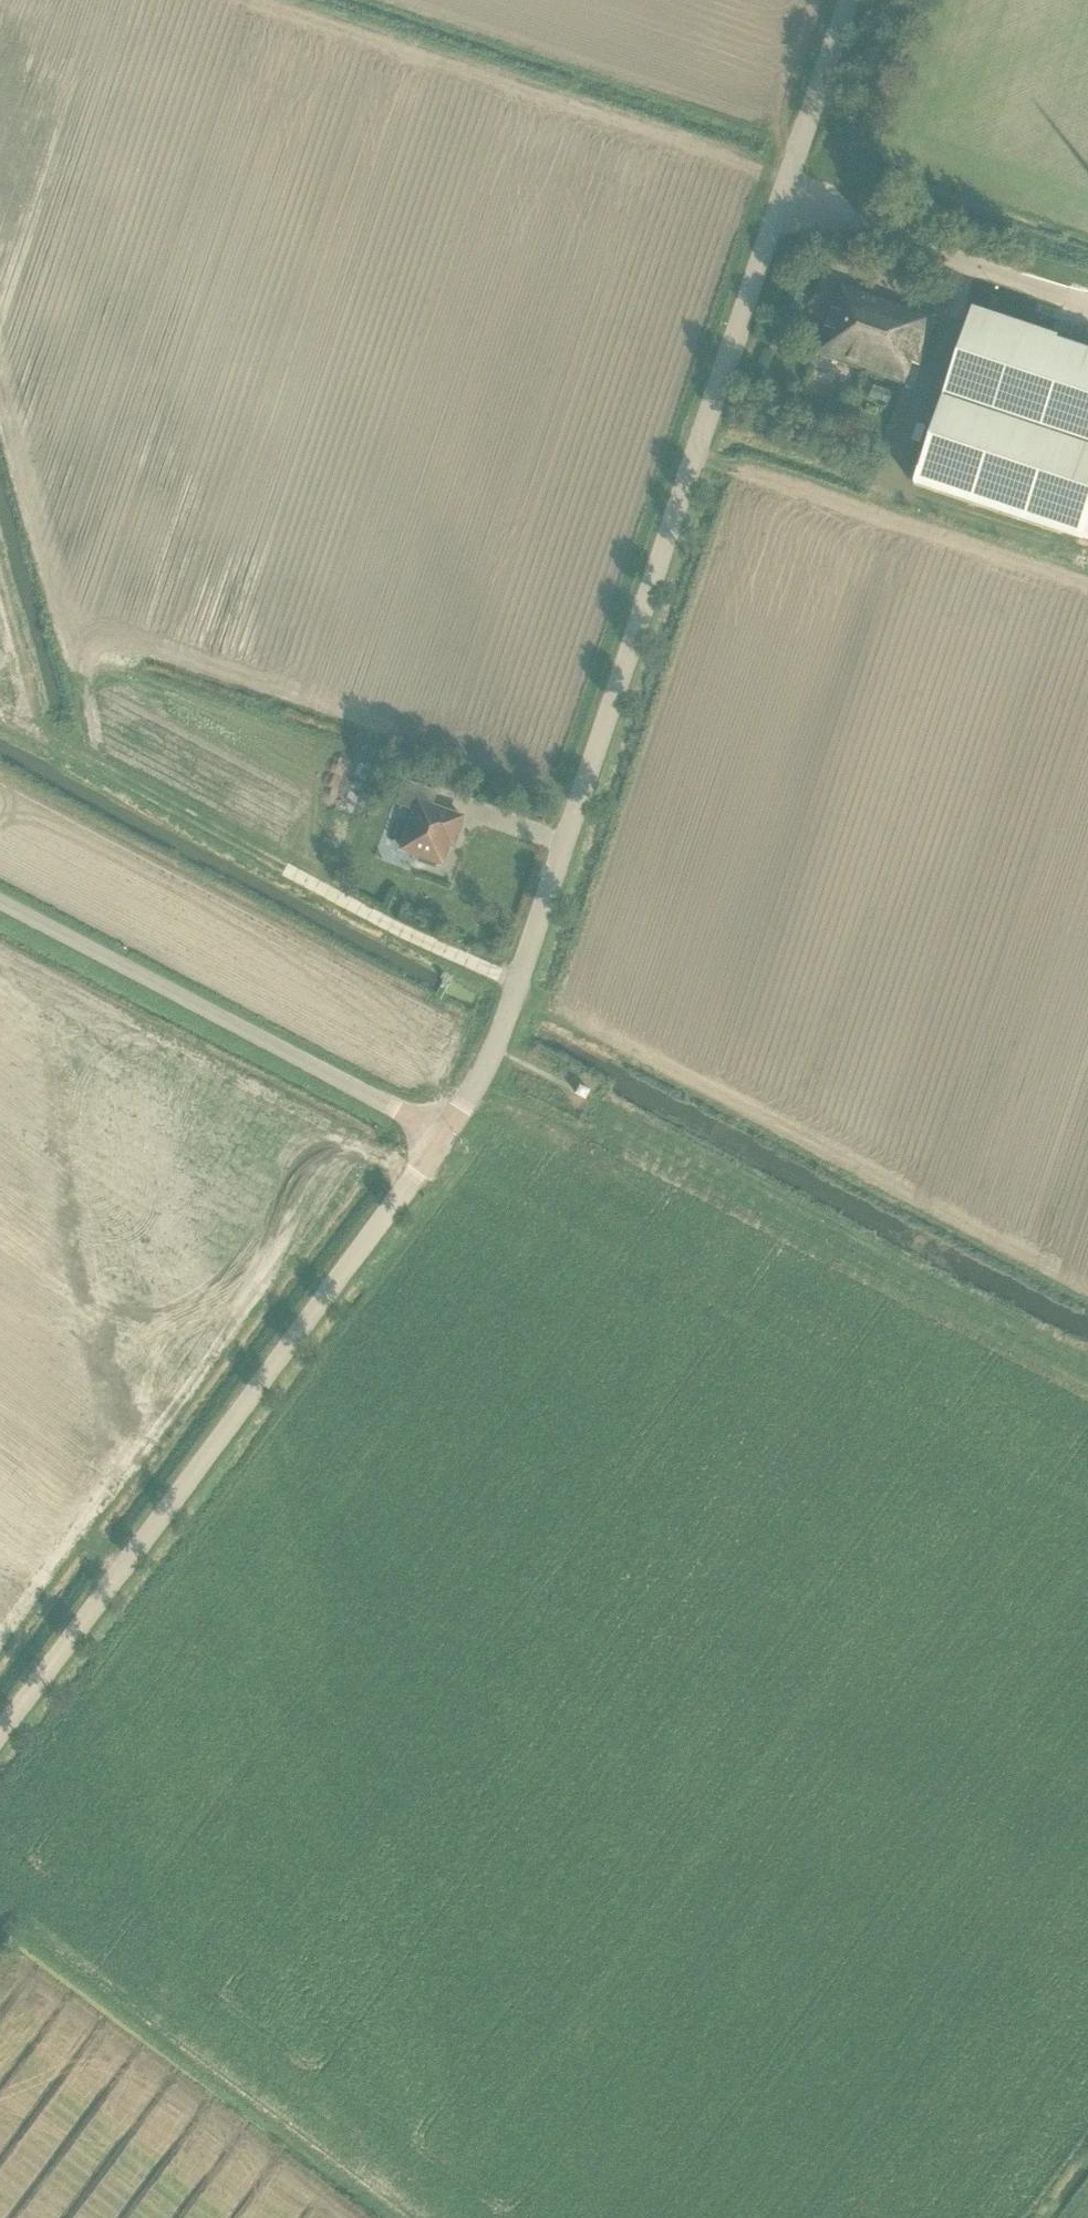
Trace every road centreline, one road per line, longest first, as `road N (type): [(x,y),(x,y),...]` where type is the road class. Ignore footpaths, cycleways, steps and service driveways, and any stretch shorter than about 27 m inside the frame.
road 1 (tertiary): [(445,1140),(496,1049),(850,0)]
road 2 (tertiary): [(0,1737),(445,1140)]
road 3 (unclassified): [(445,1140),(0,905)]

